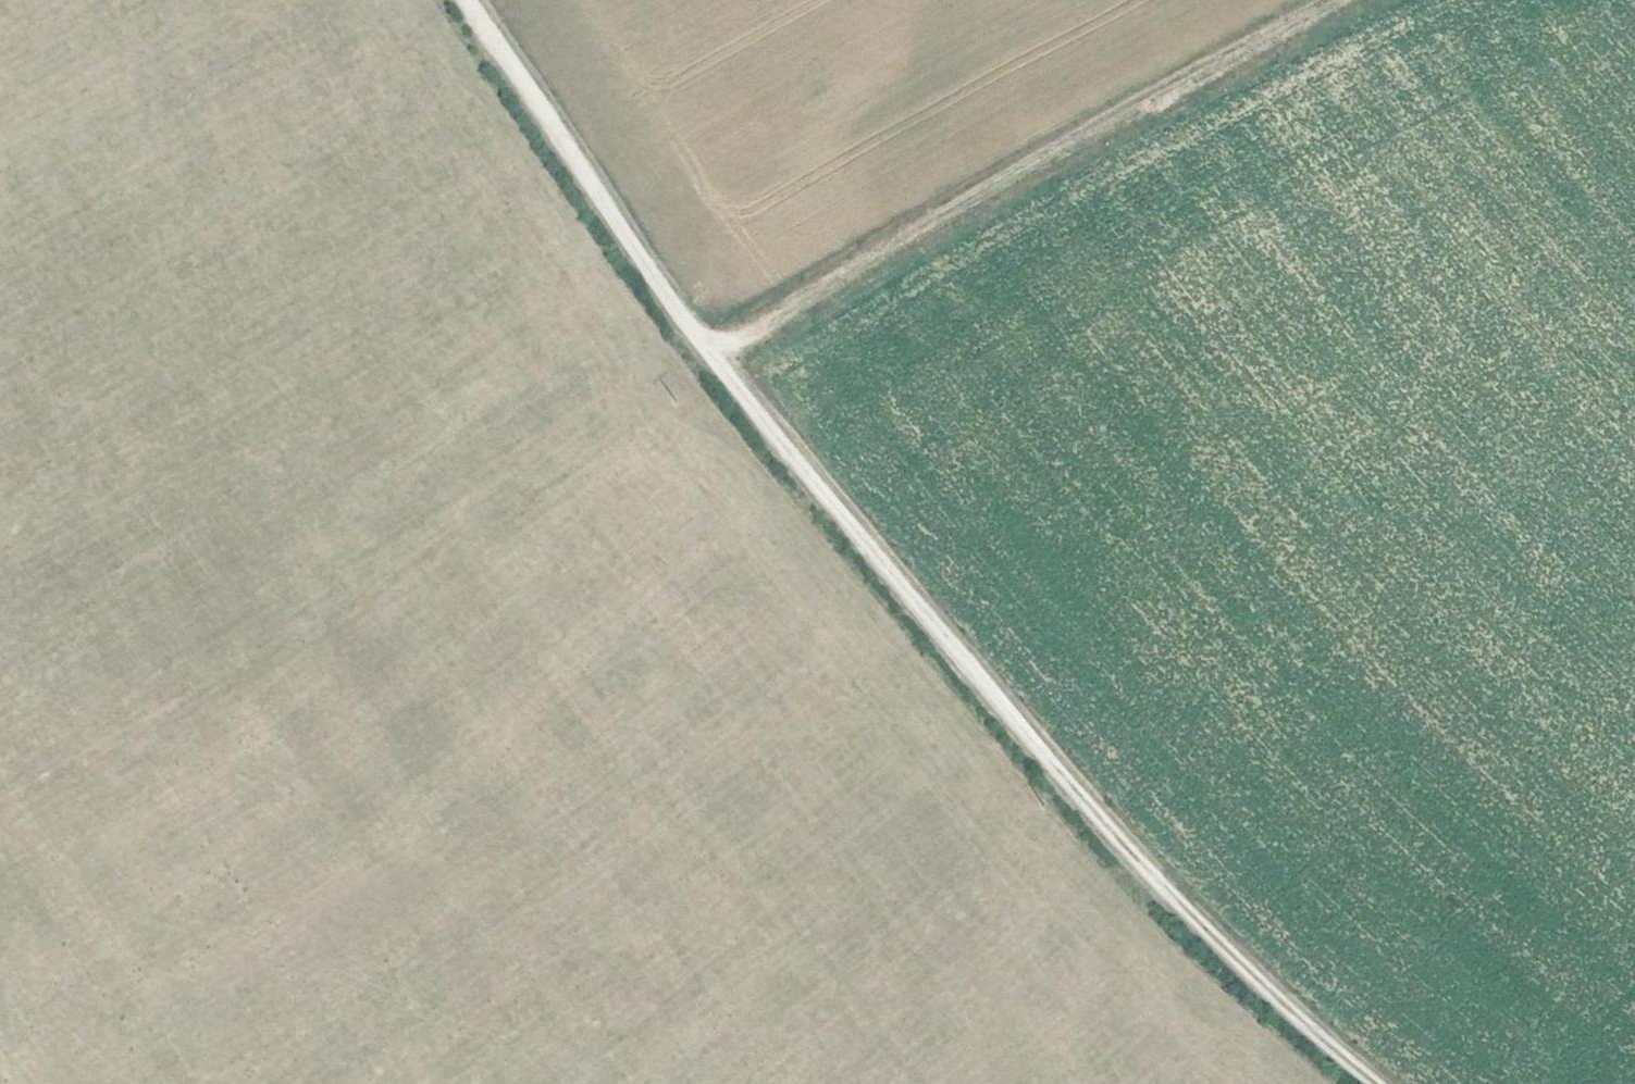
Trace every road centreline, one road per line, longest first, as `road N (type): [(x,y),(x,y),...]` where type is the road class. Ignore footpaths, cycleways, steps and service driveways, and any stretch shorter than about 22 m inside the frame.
road 1 (track): [(469,0),(705,354),(914,610),(1135,865),(1373,1083)]
road 2 (track): [(705,354),(1228,50),(1336,0)]

